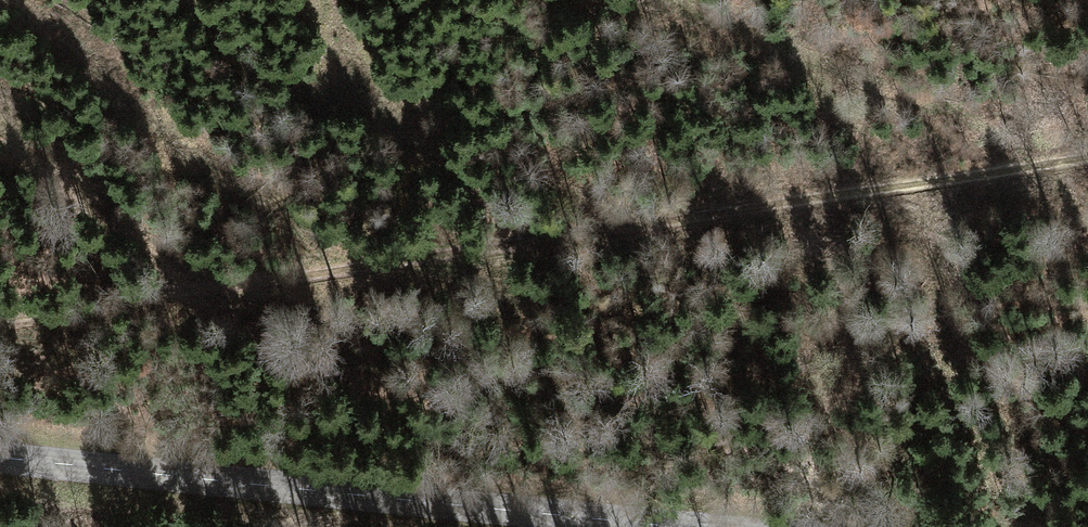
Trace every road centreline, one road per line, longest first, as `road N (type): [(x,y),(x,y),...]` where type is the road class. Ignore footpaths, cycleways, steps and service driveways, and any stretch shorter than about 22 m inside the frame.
road 1 (track): [(0,324),(1087,166)]
road 2 (secondary): [(608,526),(0,460)]

